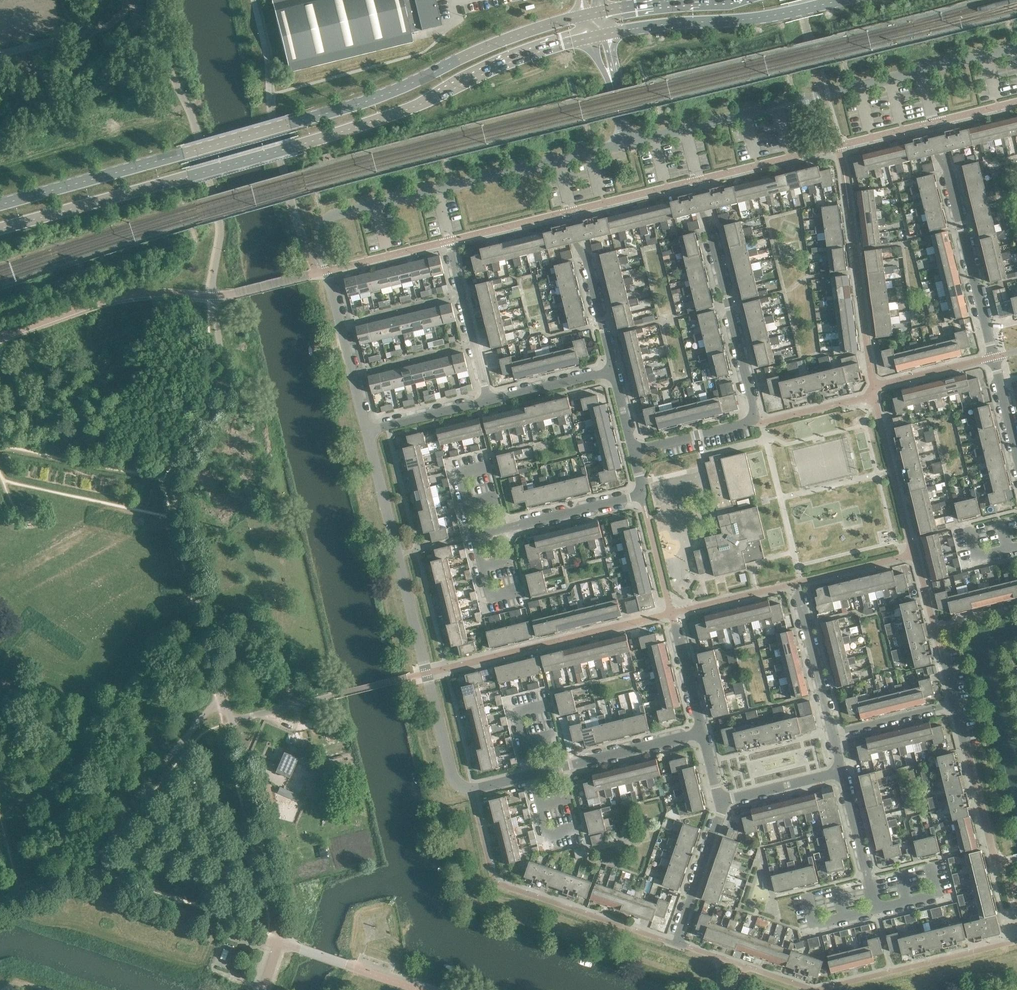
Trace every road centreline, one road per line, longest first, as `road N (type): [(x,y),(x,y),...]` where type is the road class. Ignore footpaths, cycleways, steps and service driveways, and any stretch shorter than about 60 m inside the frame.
road 1 (secondary): [(0,229),(361,127),(504,63),(590,37)]
road 2 (secondary): [(586,14),(530,30),(367,103),(0,205)]
road 3 (residential): [(368,432),(457,785),(701,733)]
road 4 (residential): [(1016,461),(921,71)]
road 5 (residential): [(692,172),(753,419)]
road 6 (unclassified): [(921,71),(685,129)]
road 7 (secondary): [(605,34),(835,0)]
road 8 (residential): [(326,222),(320,245),(368,432)]
road 9 (residential): [(470,537),(642,495)]
road 10 (residential): [(565,205),(613,372)]
road 11 (residential): [(450,240),(488,401)]
road 12 (residential): [(832,735),(797,584)]
road 13 (residential): [(676,943),(719,801)]
road 14 (residential): [(875,911),(841,772)]
road 15 (residential): [(488,401),(613,372)]
road 16 (residential): [(832,735),(955,705)]
road 17 (residential): [(719,801),(841,772)]
road 18 (residential): [(438,192),(559,162)]
road 19 (residential): [(633,451),(753,419)]
road 20 (residential): [(368,432),(488,401)]
road 21 (residential): [(701,733),(673,613)]

